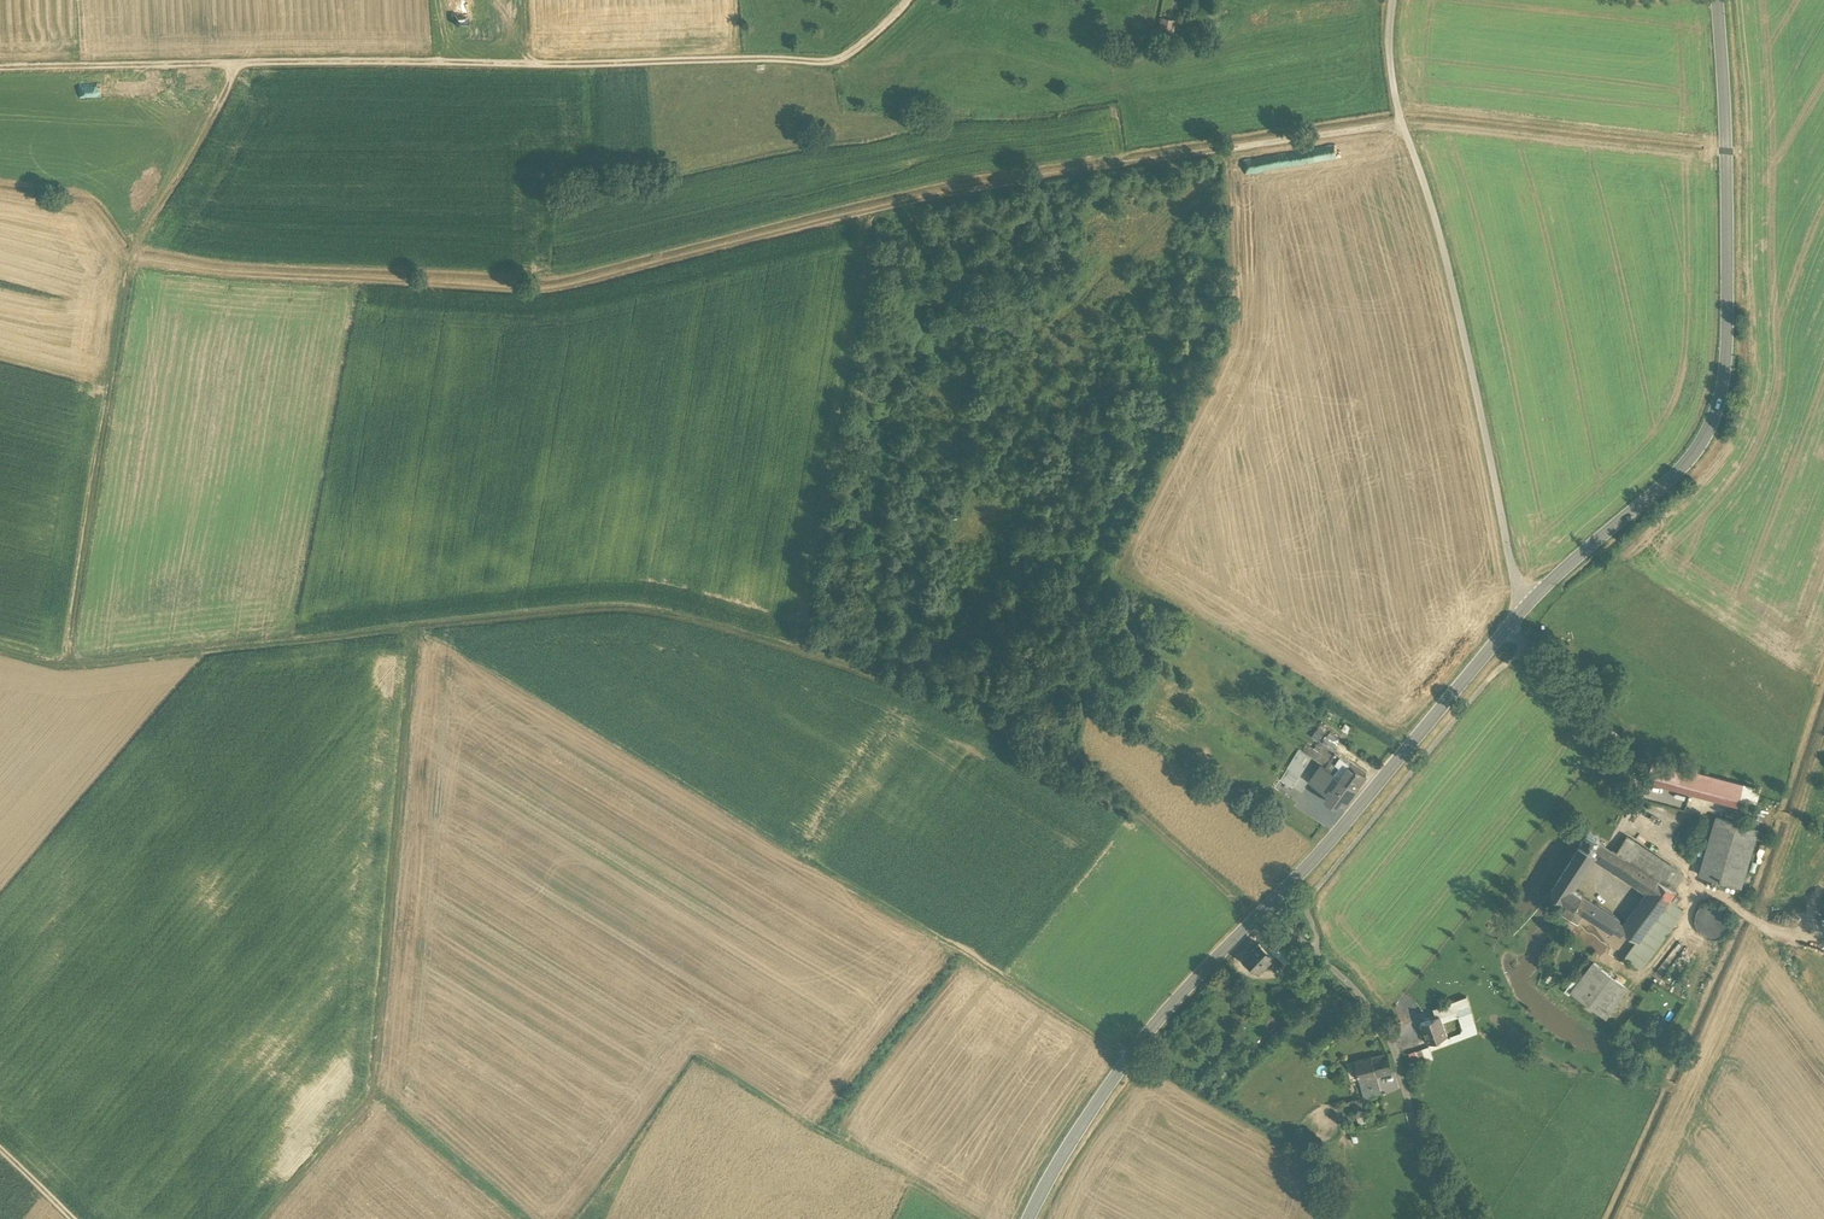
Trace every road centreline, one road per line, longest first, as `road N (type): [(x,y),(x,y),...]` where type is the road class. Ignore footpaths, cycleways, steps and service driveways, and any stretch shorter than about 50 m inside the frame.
road 1 (secondary): [(1719,0),(1730,155),(1726,386),(1699,451),(1527,607),(1329,844),(1154,1027),(1060,1160),(1028,1218)]
road 2 (track): [(1402,124),(922,198),(538,293),(225,275),(134,260)]
road 3 (track): [(1256,918),(1112,794),(1017,739),(828,666),(684,624),(595,619),(263,657),(67,667)]
road 4 (track): [(907,0),(842,60),(0,70)]
road 5 (track): [(1527,607),(1452,280),(1402,124),(1389,45),(1392,0)]
road 6 (track): [(427,638),(380,1102)]
road 7 (track): [(67,667),(134,260)]
road 8 (track): [(1130,1060),(809,859)]
road 9 (track): [(1270,906),(1390,1040),(1434,1218)]
road 10 (track): [(238,65),(134,260)]
road 11 (track): [(517,1218),(380,1102)]
road 12 (track): [(278,1218),(380,1102)]

